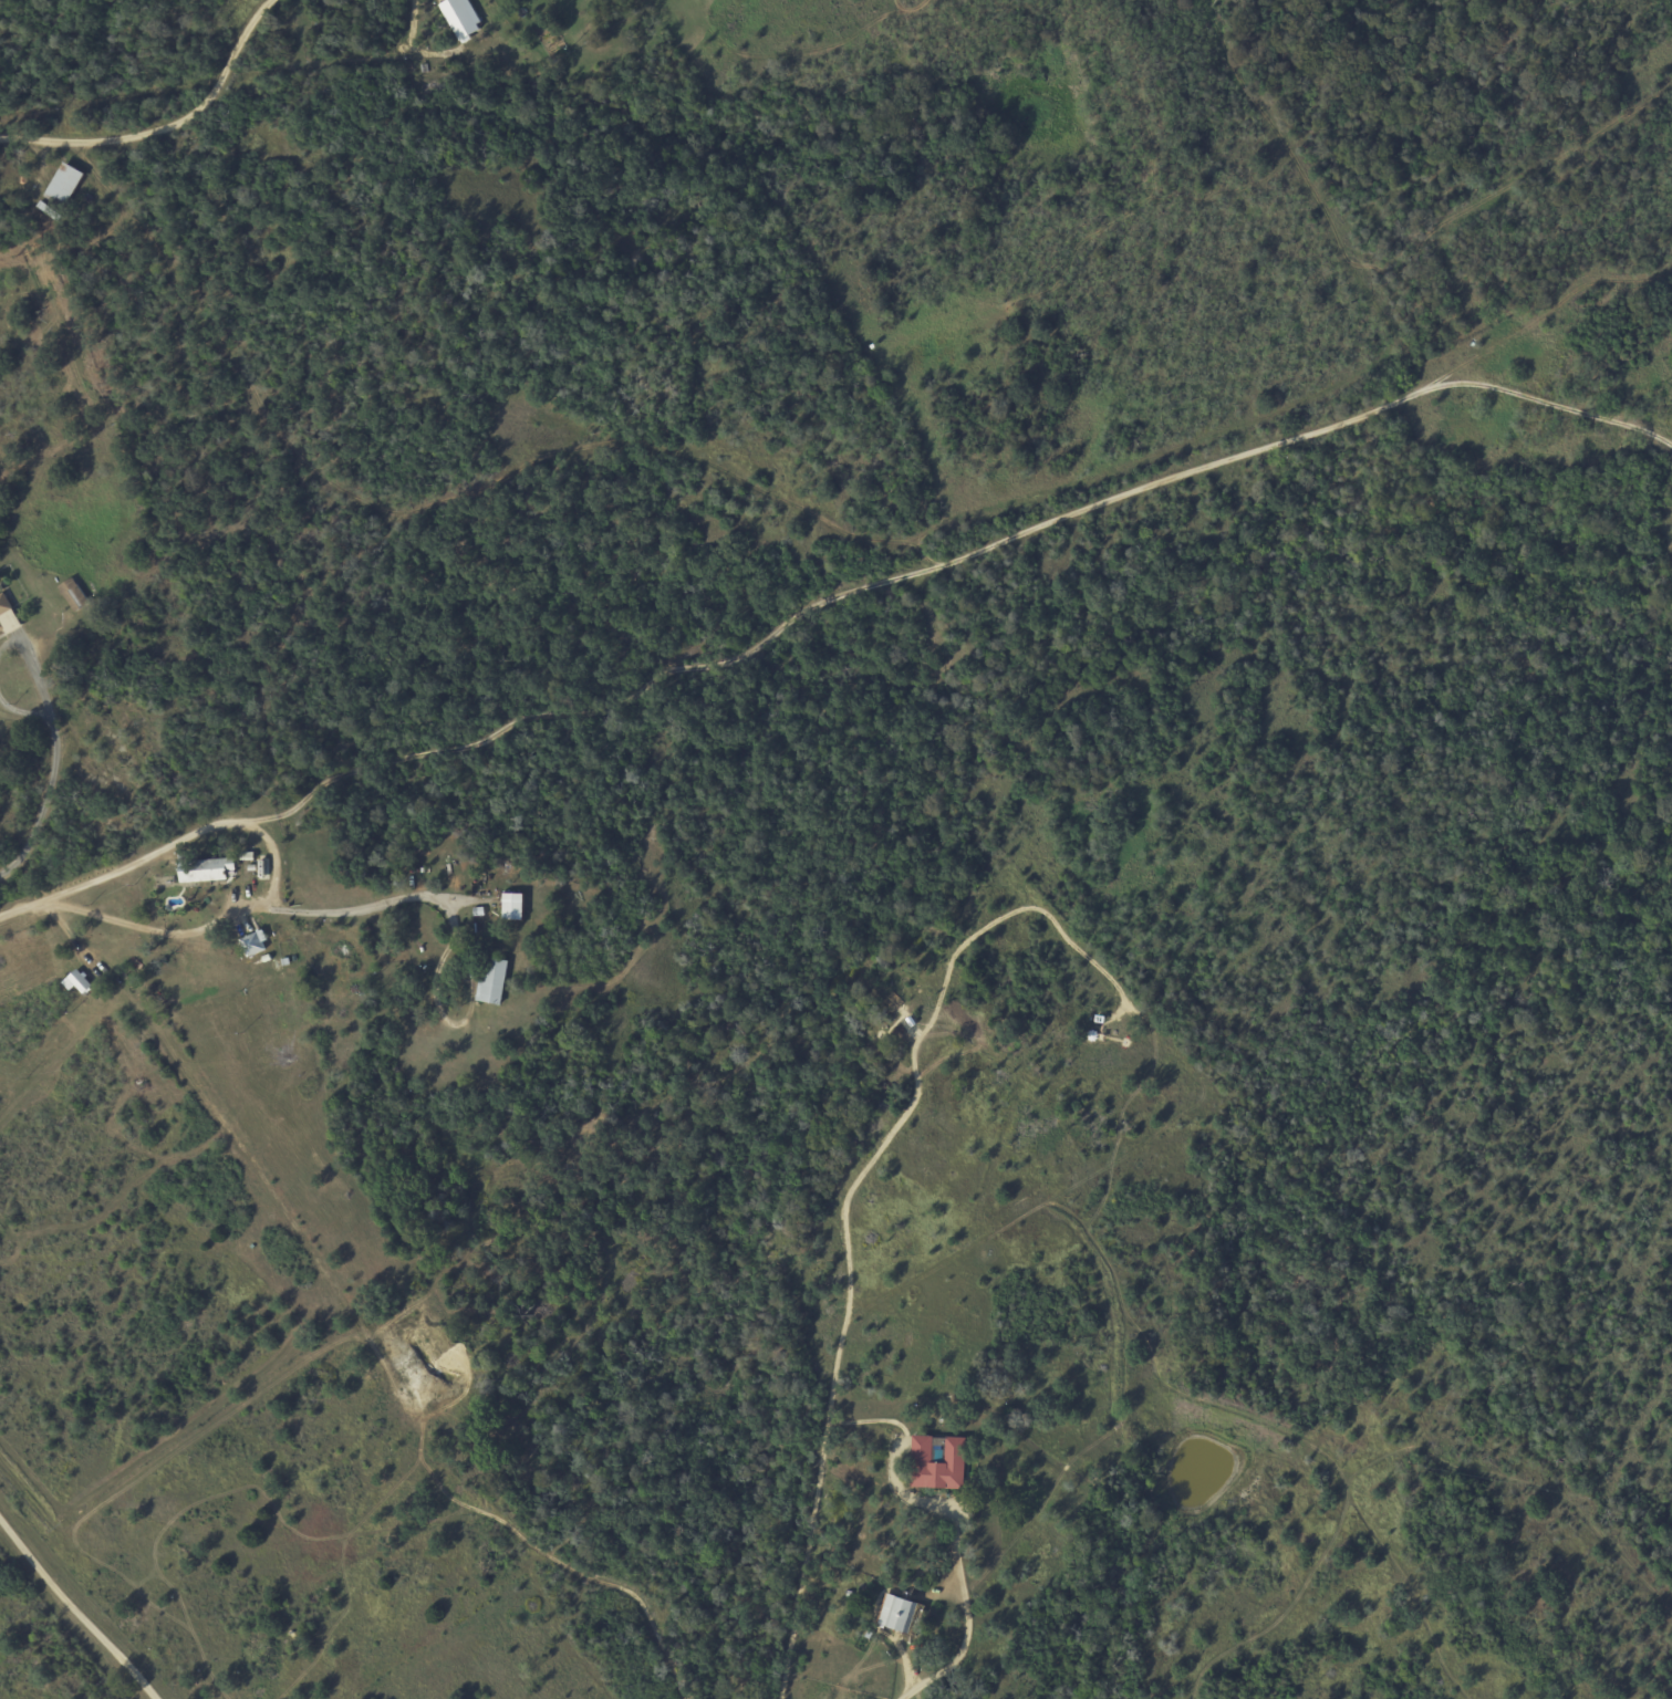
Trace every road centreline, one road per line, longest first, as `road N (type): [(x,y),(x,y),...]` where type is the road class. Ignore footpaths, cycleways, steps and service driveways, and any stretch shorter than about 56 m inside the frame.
road 1 (residential): [(492,737),(525,718),(607,710),(669,671),(733,664),(807,608),(958,563),(1123,496),(1454,379),(1611,418),(1671,444)]
road 2 (track): [(422,1436),(38,907)]
road 3 (residential): [(270,0),(219,86),(183,121),(93,144),(0,139)]

